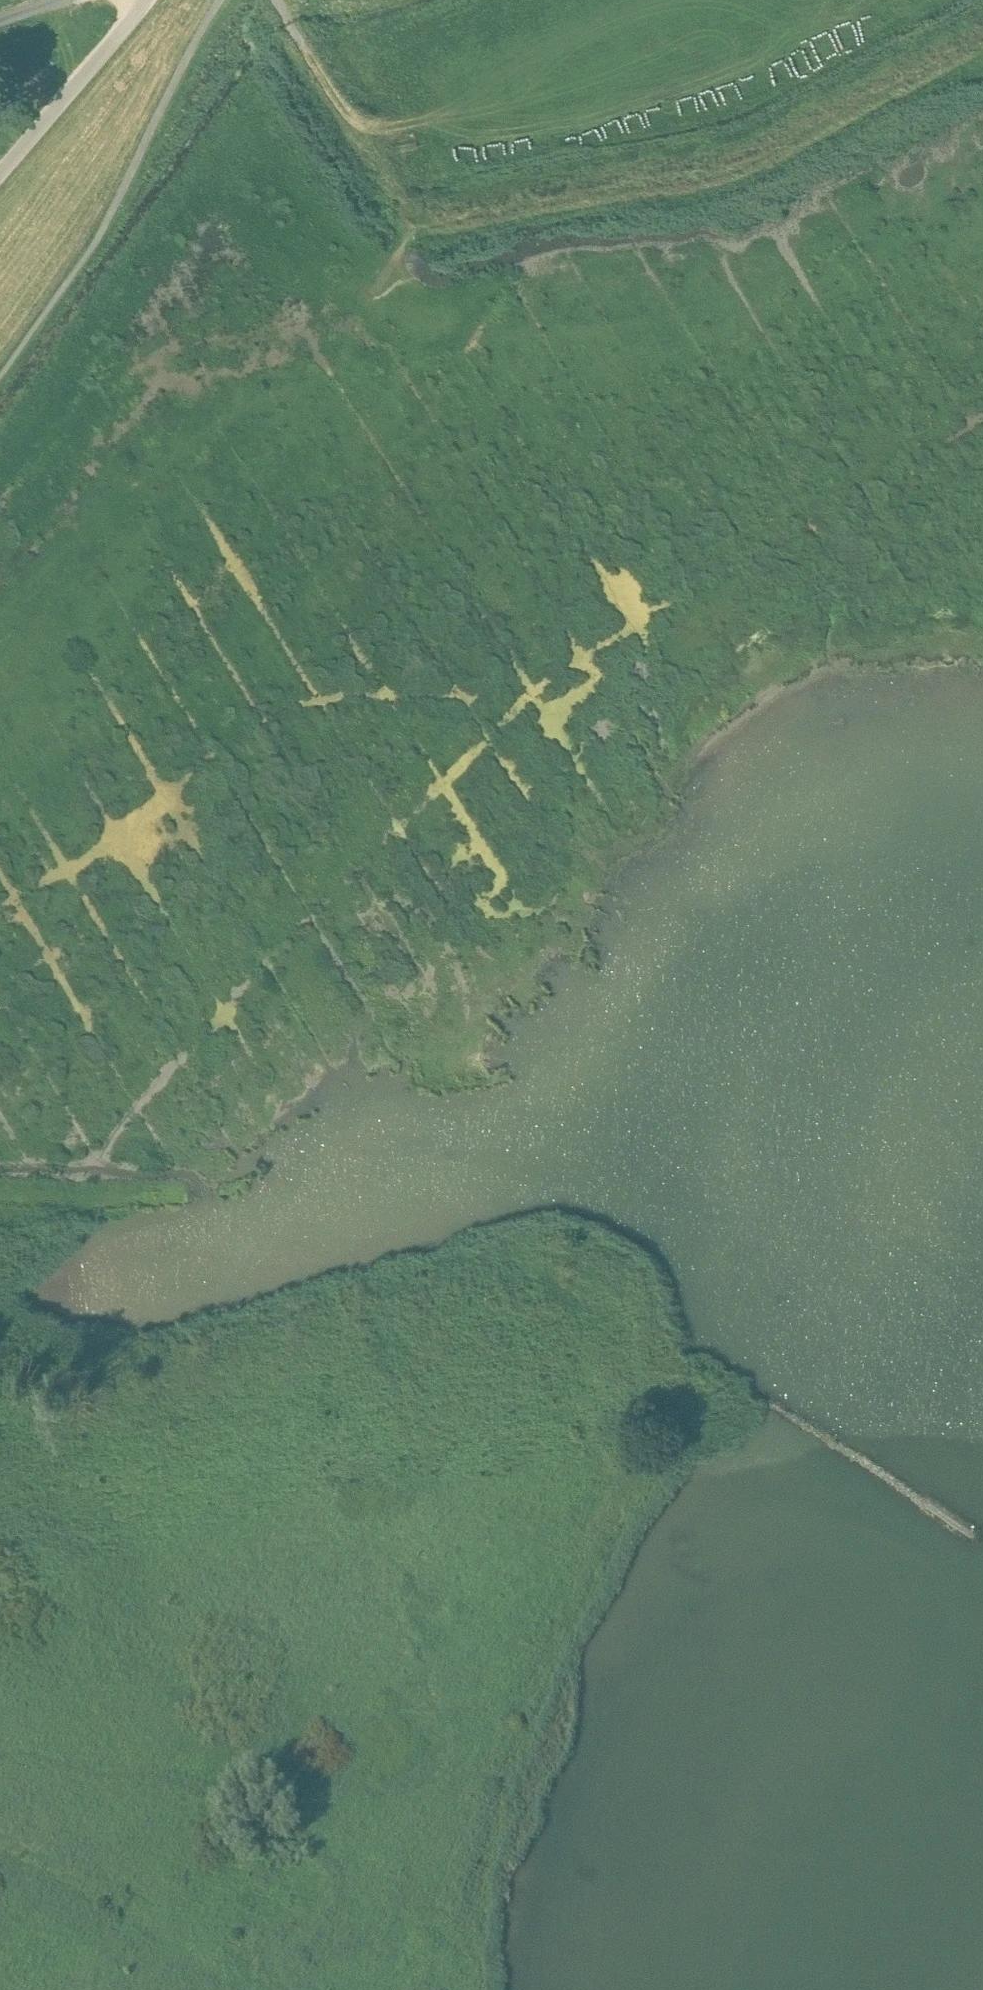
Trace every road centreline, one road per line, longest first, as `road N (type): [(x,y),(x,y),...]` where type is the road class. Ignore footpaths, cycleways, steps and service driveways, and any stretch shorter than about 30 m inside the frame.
road 1 (track): [(275,0),(394,193),(423,221),(679,183),(761,159),(982,39)]
road 2 (unclassified): [(0,174),(144,0)]

